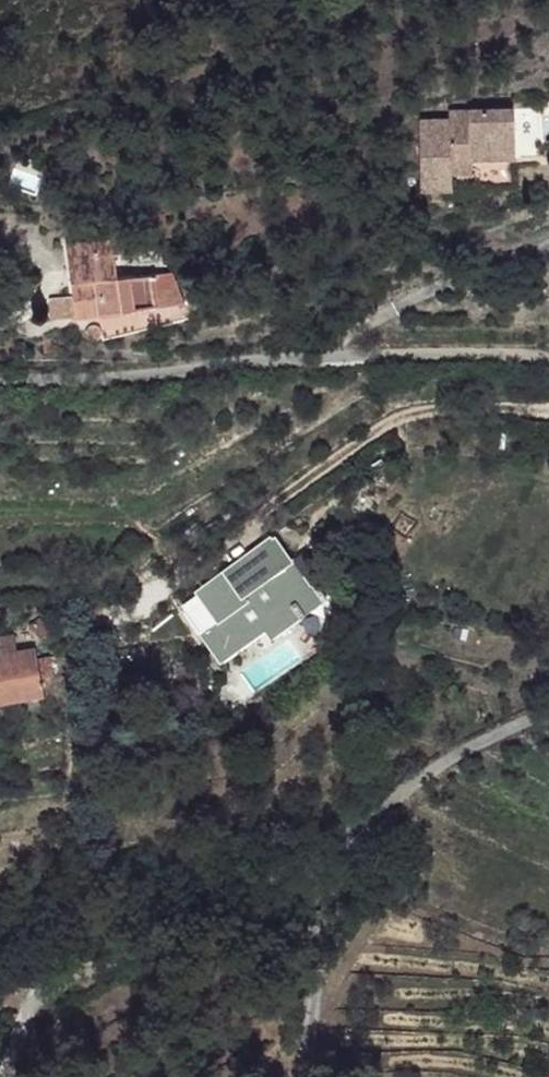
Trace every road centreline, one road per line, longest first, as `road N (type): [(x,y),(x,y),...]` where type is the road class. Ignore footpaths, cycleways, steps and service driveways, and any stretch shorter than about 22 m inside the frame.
road 1 (unclassified): [(548,357),(243,356),(70,373),(0,369)]

